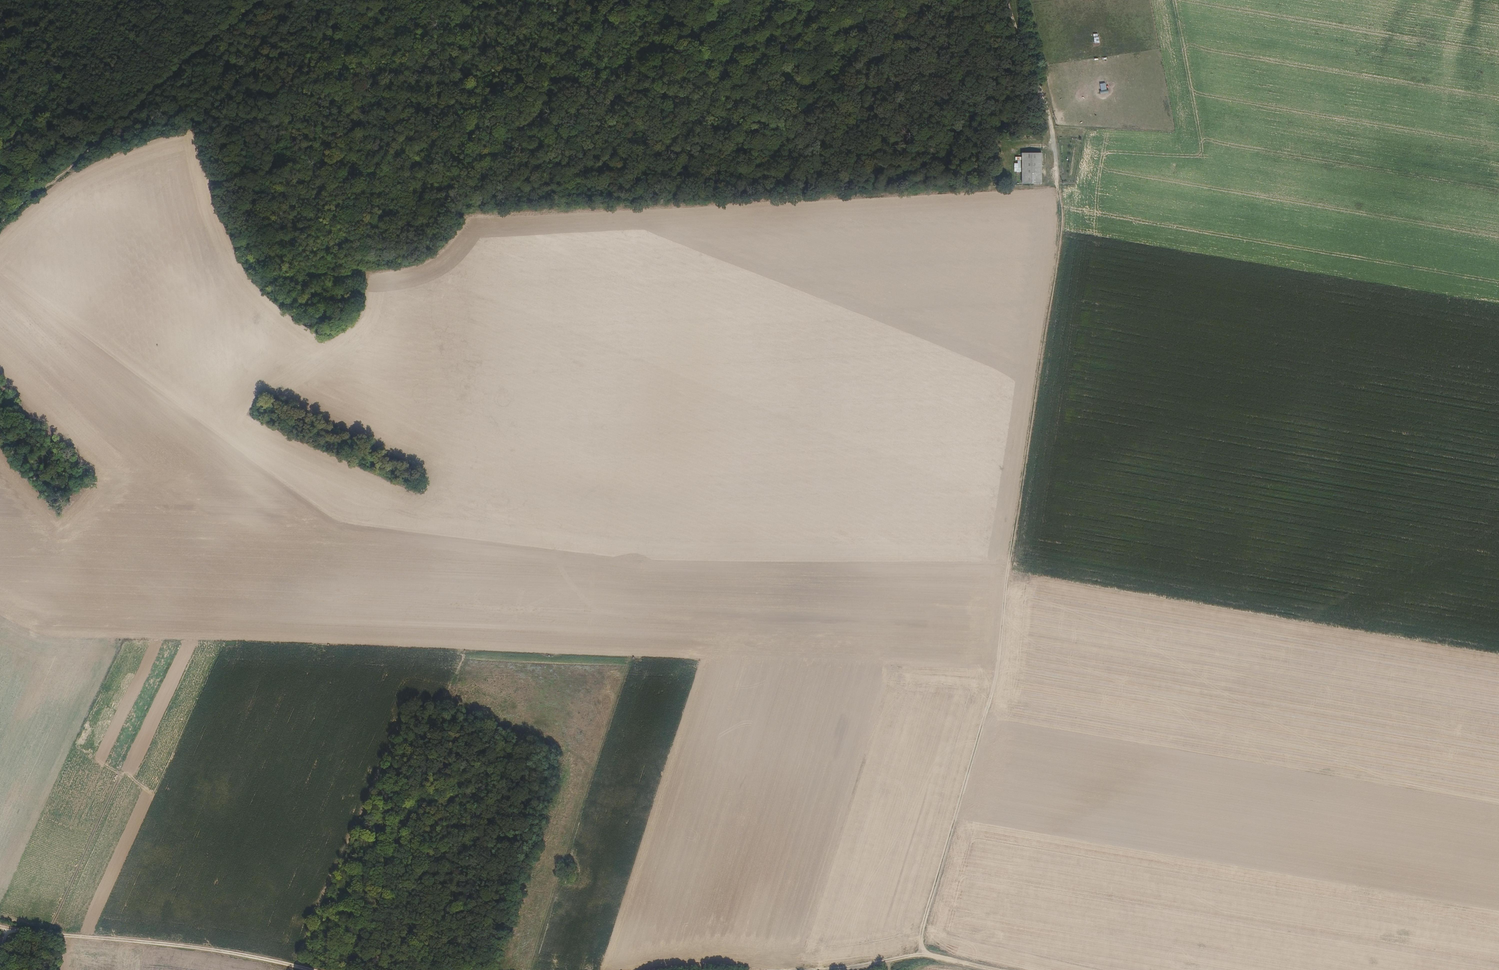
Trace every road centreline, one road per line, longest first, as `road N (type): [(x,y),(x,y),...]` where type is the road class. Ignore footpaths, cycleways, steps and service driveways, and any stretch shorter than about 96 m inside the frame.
road 1 (track): [(1008,0),(1044,98),(1066,194),(997,664),(921,953)]
road 2 (track): [(0,226),(274,0)]
road 3 (track): [(0,928),(179,945),(314,969)]
road 4 (track): [(817,969),(921,953),(1004,969)]

